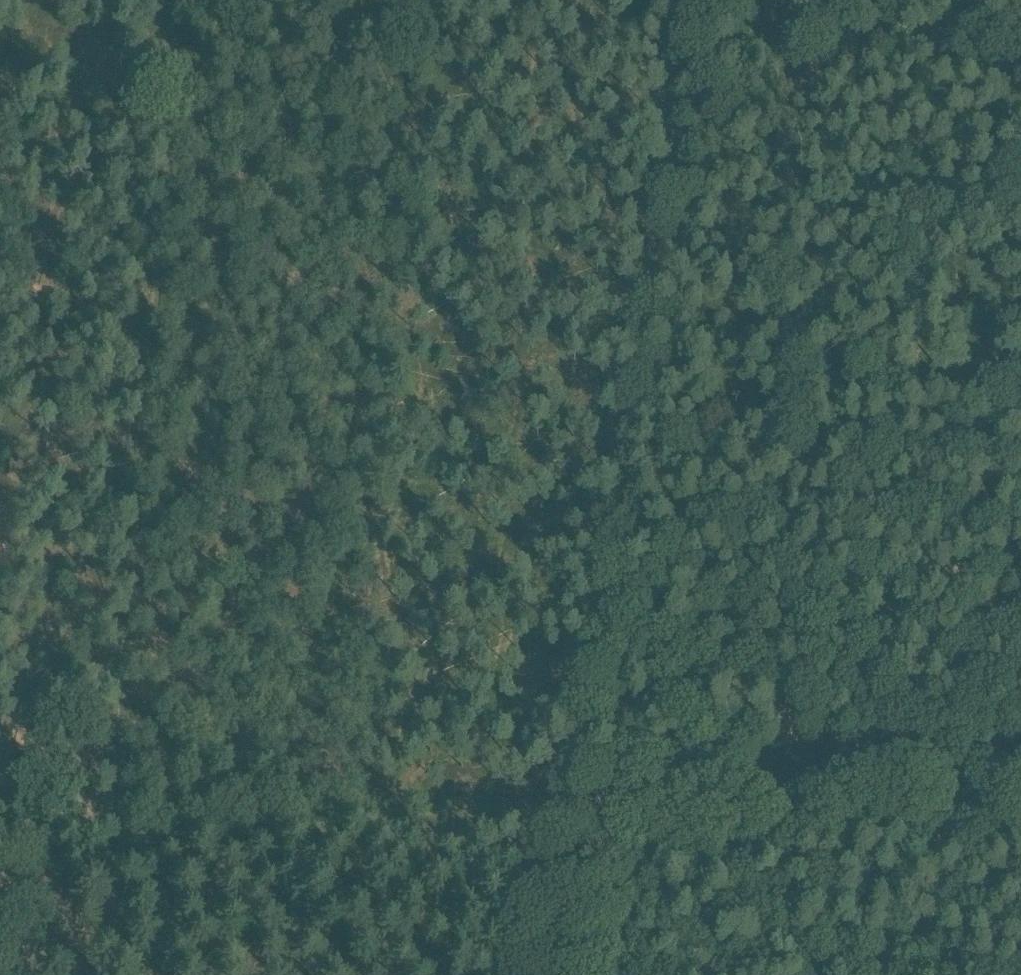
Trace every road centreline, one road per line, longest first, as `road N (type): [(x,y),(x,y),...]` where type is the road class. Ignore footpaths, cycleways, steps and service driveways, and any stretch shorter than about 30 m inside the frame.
road 1 (track): [(4,974),(14,833),(98,827),(170,0)]
road 2 (track): [(562,974),(685,0)]
road 3 (track): [(98,827),(584,792)]

